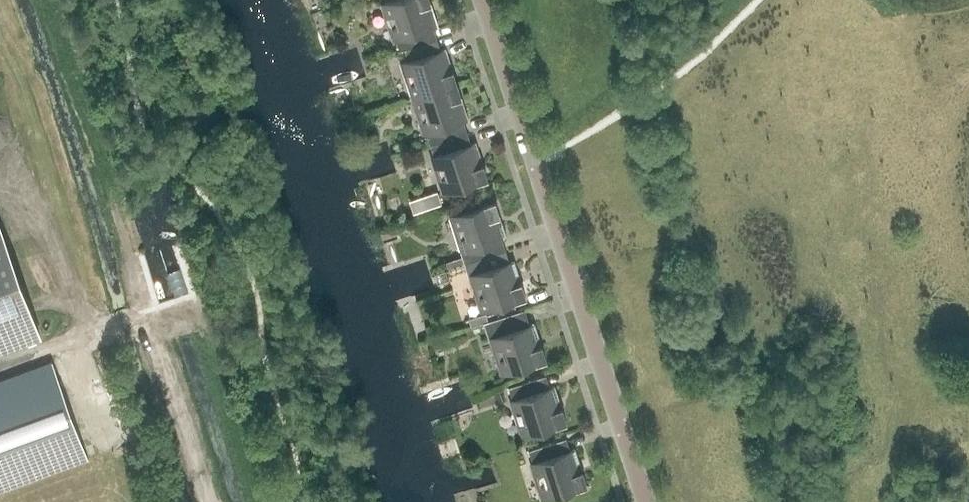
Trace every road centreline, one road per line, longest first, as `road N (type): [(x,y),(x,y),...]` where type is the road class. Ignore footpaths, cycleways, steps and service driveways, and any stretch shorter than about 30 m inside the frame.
road 1 (unclassified): [(647,501),(483,0)]
road 2 (track): [(208,501),(152,334),(105,317)]

